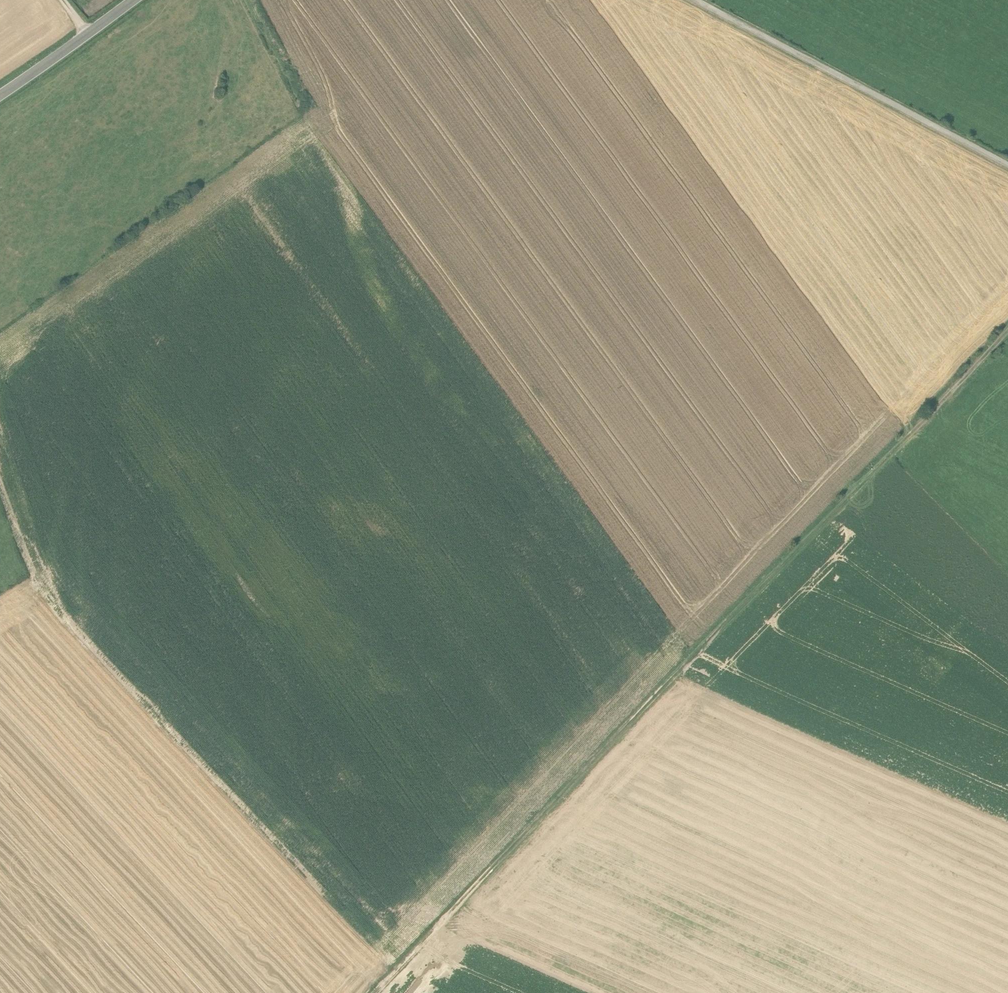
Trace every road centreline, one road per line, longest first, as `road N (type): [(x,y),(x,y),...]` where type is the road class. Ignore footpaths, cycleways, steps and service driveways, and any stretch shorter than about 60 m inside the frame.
road 1 (track): [(1007,332),(372,992)]
road 2 (track): [(1007,165),(695,0)]
road 3 (tertiary): [(0,95),(135,0)]

